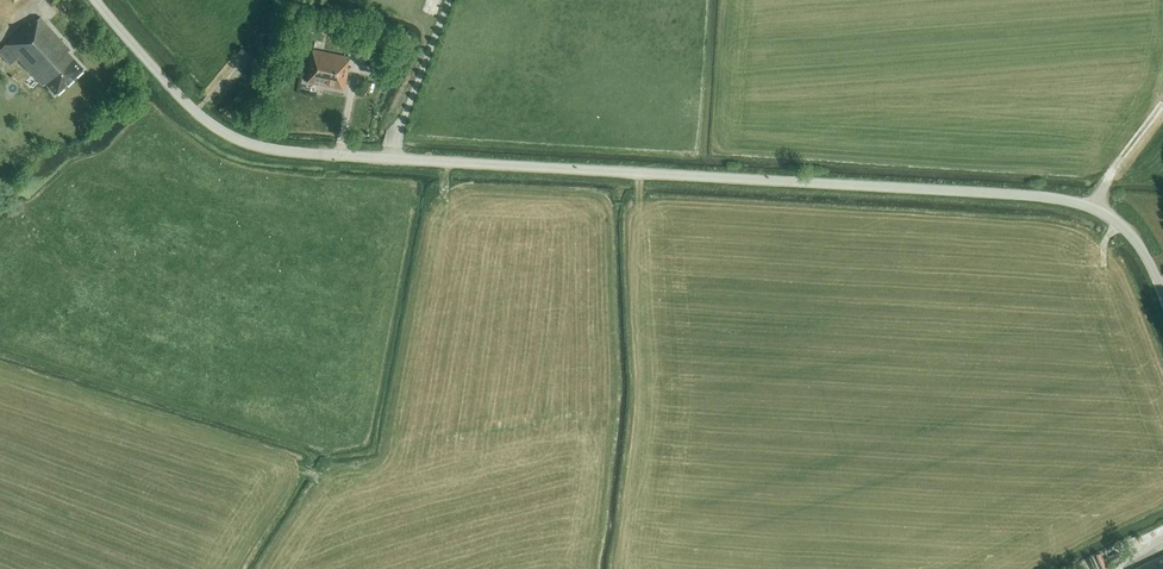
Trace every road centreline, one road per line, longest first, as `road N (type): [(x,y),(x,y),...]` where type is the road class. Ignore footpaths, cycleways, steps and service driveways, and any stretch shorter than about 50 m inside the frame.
road 1 (tertiary): [(1162,291),(1133,236),(1107,214),(1050,197),(262,152),(191,110),(95,0)]
road 2 (track): [(1162,103),(1092,208)]

